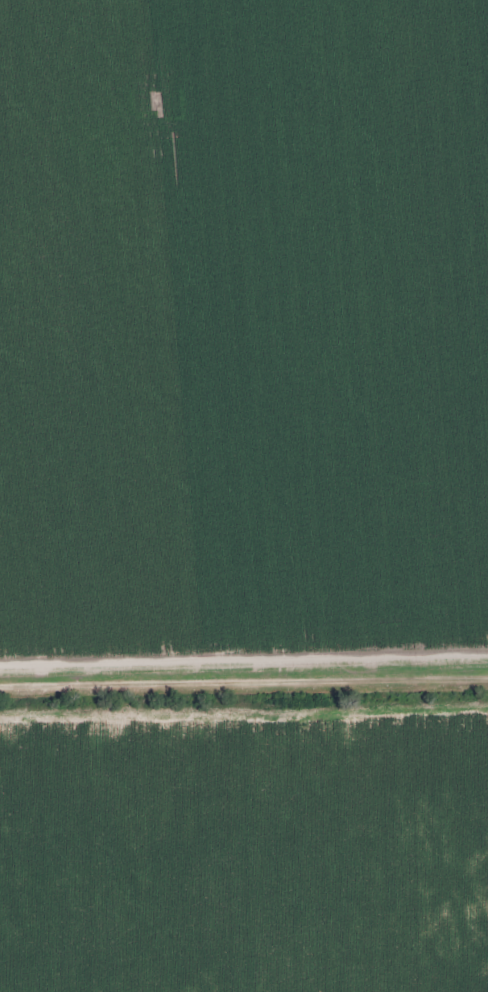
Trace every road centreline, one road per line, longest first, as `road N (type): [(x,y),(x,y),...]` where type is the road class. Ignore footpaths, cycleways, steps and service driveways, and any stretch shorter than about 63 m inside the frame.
road 1 (residential): [(0,678),(487,675)]

